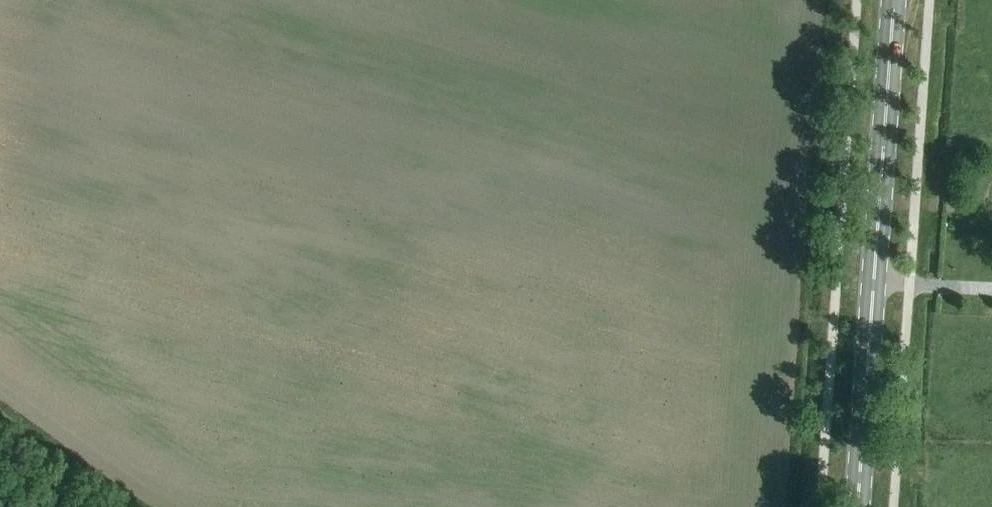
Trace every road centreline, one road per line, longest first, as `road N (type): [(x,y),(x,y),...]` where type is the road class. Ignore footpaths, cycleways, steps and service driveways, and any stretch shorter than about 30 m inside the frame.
road 1 (secondary): [(857,506),(895,0)]

